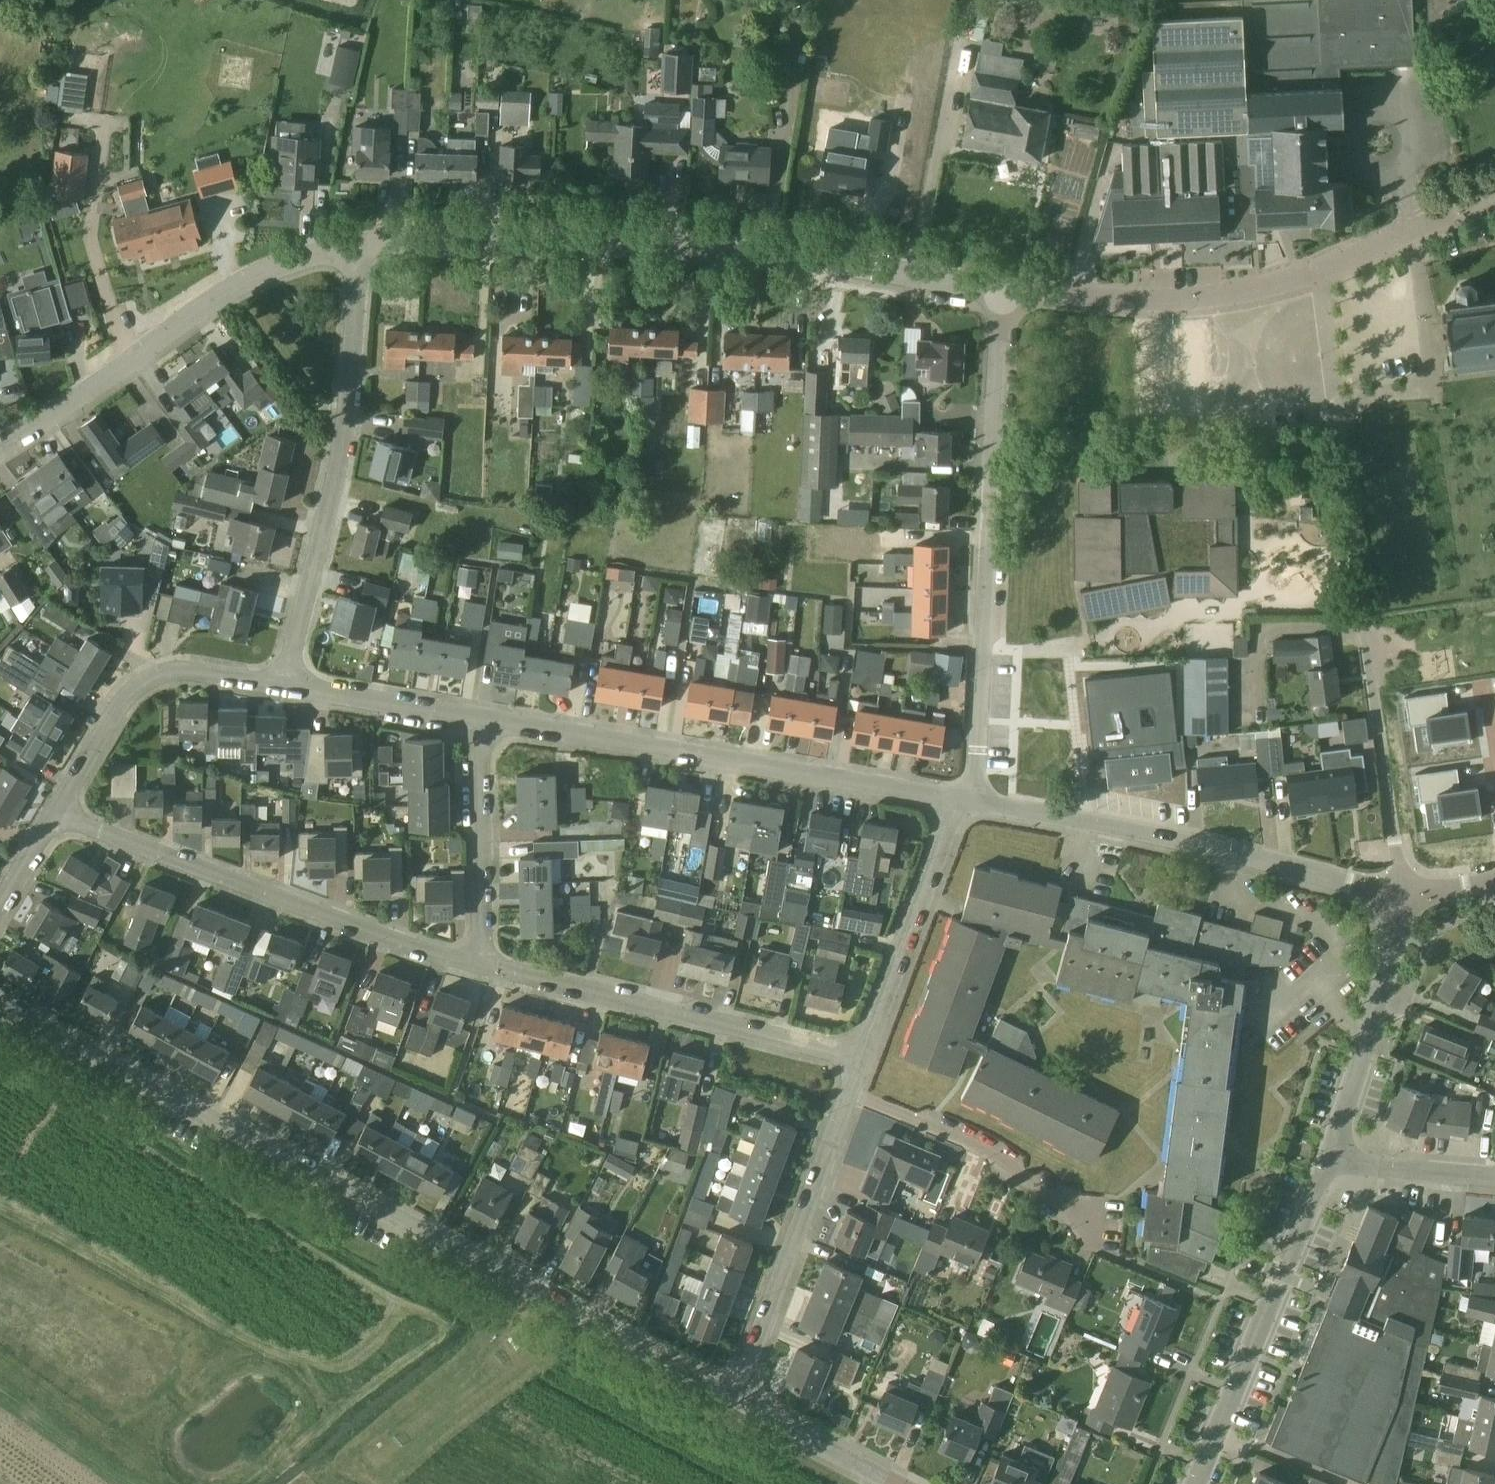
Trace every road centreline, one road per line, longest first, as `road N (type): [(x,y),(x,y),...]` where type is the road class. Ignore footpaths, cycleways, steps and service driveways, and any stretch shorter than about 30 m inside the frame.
road 1 (residential): [(736,1399),(0,1007)]
road 2 (residential): [(368,242),(655,239),(1001,288)]
road 3 (residential): [(961,803),(970,785),(1001,288)]
road 4 (residential): [(1001,288),(1133,301),(1252,293),(1324,271),(1494,194)]
road 5 (residential): [(961,803),(484,722)]
road 6 (residential): [(1406,897),(1341,435)]
road 7 (residential): [(483,965),(362,930),(54,811)]
road 8 (residential): [(1406,897),(1201,845),(961,803)]
road 9 (residential): [(283,684),(347,453),(368,242)]
road 10 (residential): [(0,451),(247,283),(368,242)]
road 11 (residential): [(866,1062),(483,965)]
road 12 (residential): [(736,1399),(866,1062)]
road 13 (residential): [(1196,1483),(1331,1161)]
road 14 (residential): [(54,811),(140,683),(190,671),(283,684)]
road 15 (residential): [(866,1062),(961,803)]
road 16 (residential): [(1331,1161),(1406,897)]
road 17 (residential): [(483,965),(484,722)]
road 18 (residential): [(484,722),(283,684)]
road 19 (residential): [(891,1483),(736,1399)]
road 20 (residential): [(1331,1161),(1494,1175)]

